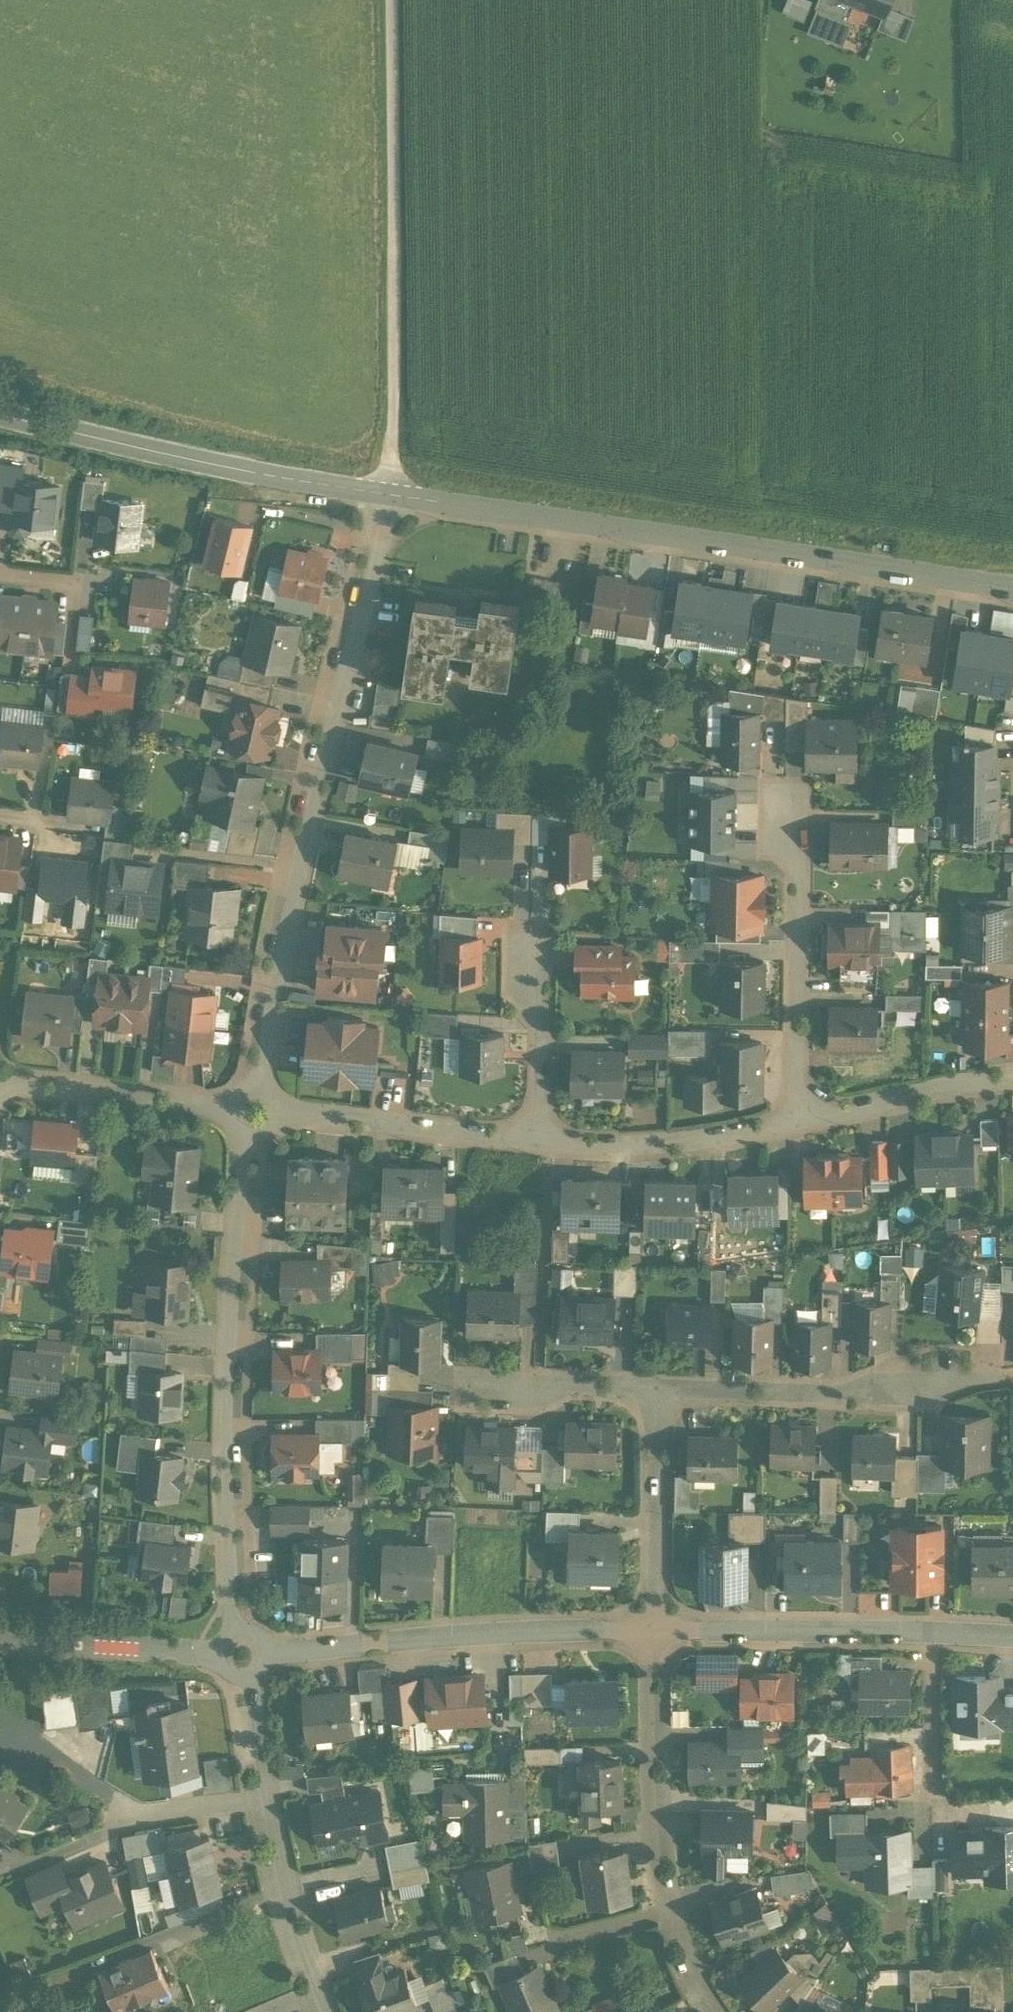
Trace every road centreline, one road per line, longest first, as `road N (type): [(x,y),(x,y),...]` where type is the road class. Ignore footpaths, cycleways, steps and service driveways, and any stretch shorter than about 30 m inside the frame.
road 1 (residential): [(1012,1076),(704,1141),(626,1146),(254,1107)]
road 2 (tertiary): [(389,494),(1012,588)]
road 3 (residential): [(254,1107),(295,865),(389,494)]
road 4 (residential): [(237,1629),(227,1467),(254,1107)]
road 5 (track): [(391,0),(389,494)]
road 6 (tertiary): [(0,413),(389,494)]
road 7 (residential): [(715,2011),(681,1953),(669,1912),(656,1825),(653,1632)]
road 8 (residential): [(268,1652),(653,1632)]
road 9 (residential): [(653,1632),(1012,1639)]
road 10 (residential): [(326,2011),(284,1887),(247,1678)]
road 11 (residential): [(659,1392),(915,1386)]
road 12 (residential): [(254,1107),(0,1083)]
road 13 (residential): [(653,1632),(659,1392)]
road 14 (residential): [(461,1386),(659,1392)]
road 15 (unclassified): [(0,1634),(171,1649)]

